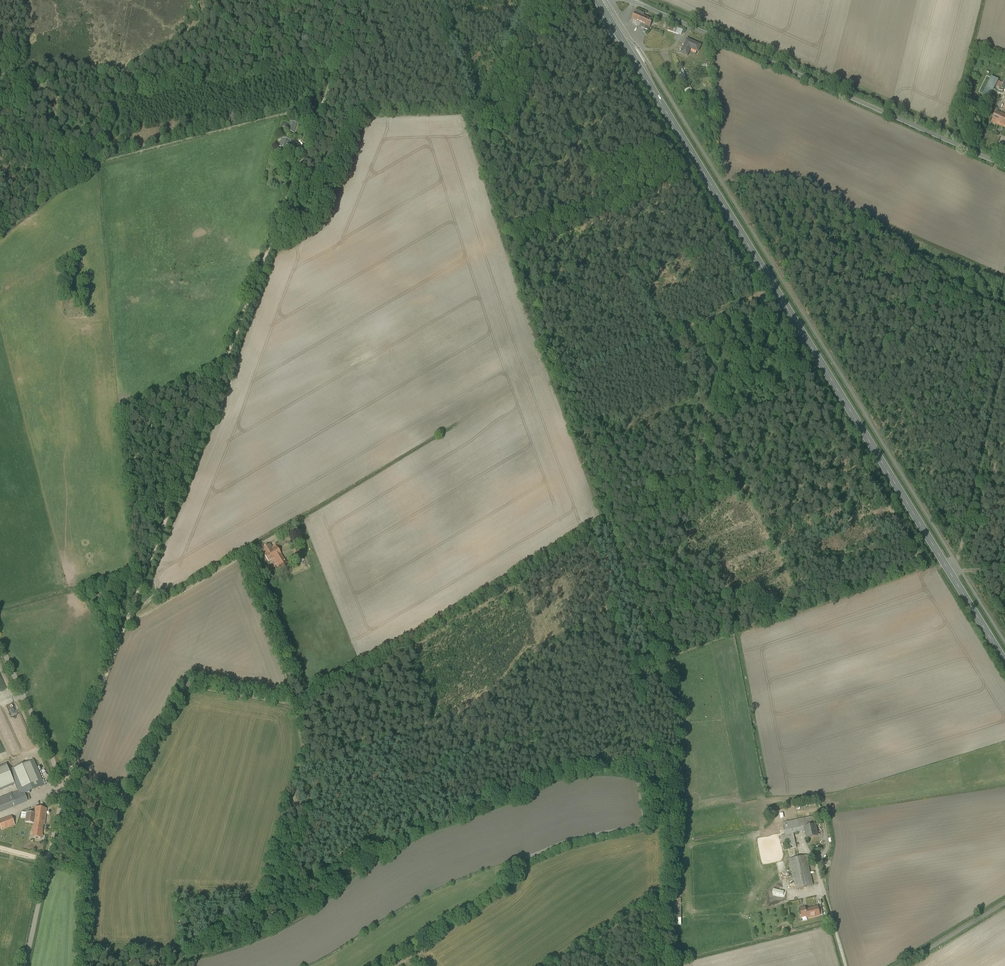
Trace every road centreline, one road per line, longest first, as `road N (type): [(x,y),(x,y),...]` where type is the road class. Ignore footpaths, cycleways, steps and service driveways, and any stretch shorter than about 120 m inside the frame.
road 1 (primary): [(1004,662),(599,0)]
road 2 (track): [(63,789),(323,106)]
road 3 (unclassified): [(631,0),(1004,166)]
road 4 (track): [(323,106),(92,163),(0,231)]
road 5 (unclassified): [(25,965),(63,789),(0,646)]
road 6 (unclassified): [(1004,901),(901,965)]

